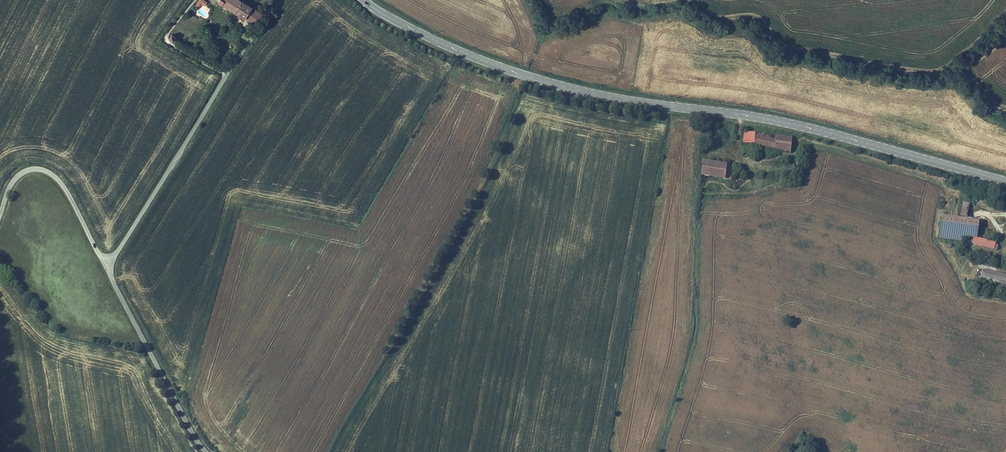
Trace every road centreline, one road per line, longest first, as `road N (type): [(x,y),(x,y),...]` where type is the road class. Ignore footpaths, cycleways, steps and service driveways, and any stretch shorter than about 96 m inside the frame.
road 1 (tertiary): [(1005,182),(804,127),(532,78),(448,47),(363,0)]
road 2 (unclassified): [(282,0),(105,265)]
road 3 (tertiary): [(105,265),(207,451)]
road 4 (tertiary): [(0,217),(18,175),(51,172),(105,265)]

